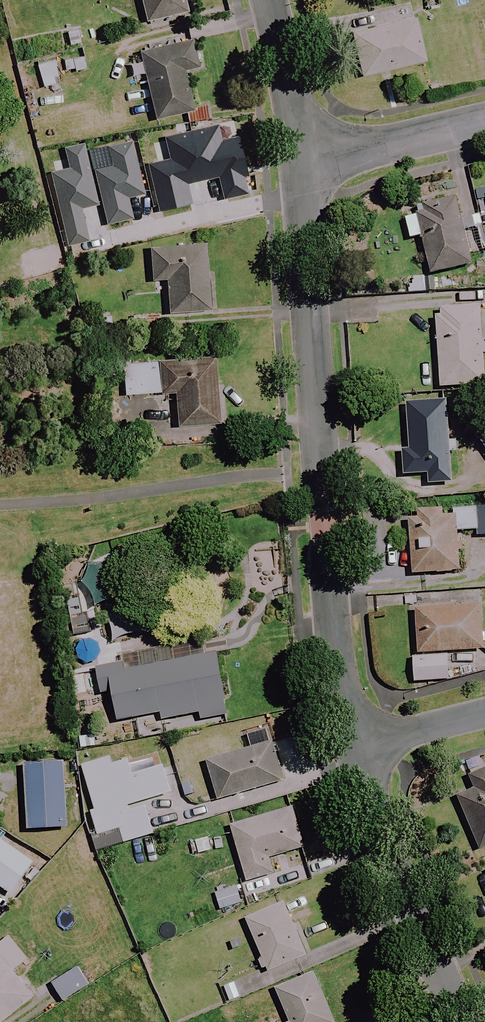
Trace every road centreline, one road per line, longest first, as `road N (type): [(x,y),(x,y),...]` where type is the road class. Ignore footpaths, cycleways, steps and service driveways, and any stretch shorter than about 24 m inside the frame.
road 1 (residential): [(354,748),(335,670),(305,169)]
road 2 (residential): [(462,1021),(389,858),(354,748)]
road 3 (residential): [(305,169),(484,122)]
road 4 (residential): [(305,169),(268,0)]
road 5 (residential): [(484,714),(354,748)]

